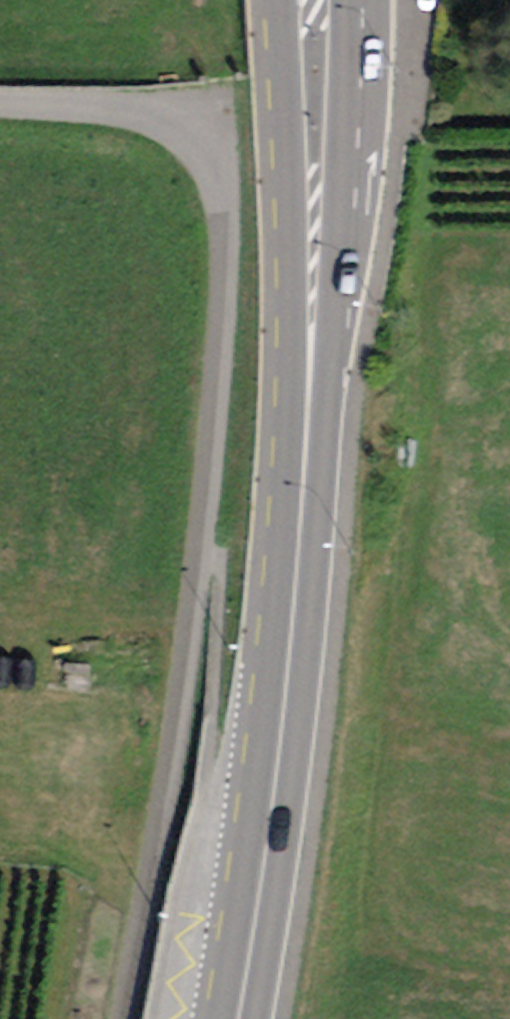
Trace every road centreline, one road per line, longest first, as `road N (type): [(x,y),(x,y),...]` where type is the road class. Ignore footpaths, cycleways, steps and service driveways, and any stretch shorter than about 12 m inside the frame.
road 1 (track): [(109,1018),(133,915),(197,481),(221,185),(204,139),(160,117),(0,105)]
road 2 (secondary): [(316,0),(316,222),(289,662),(236,1018)]

